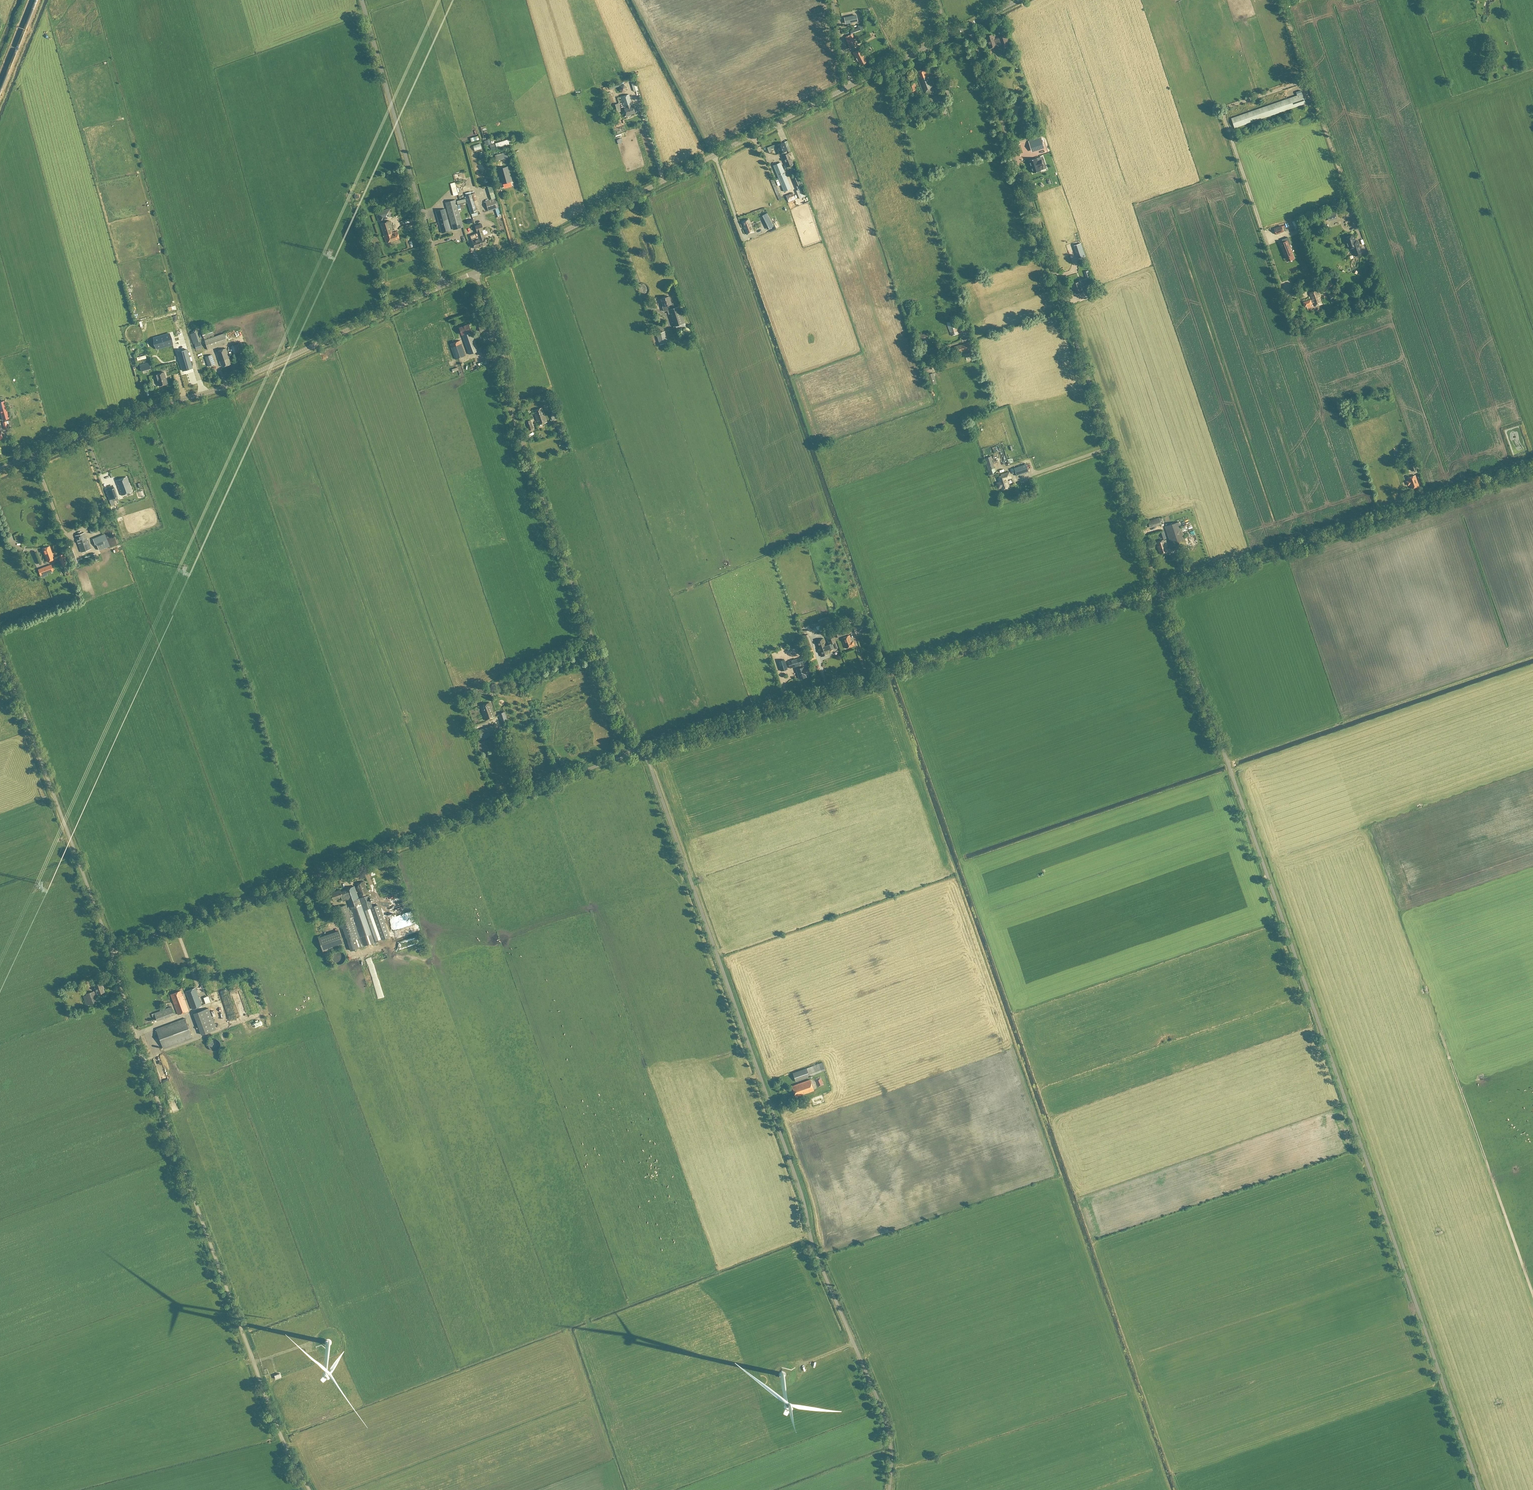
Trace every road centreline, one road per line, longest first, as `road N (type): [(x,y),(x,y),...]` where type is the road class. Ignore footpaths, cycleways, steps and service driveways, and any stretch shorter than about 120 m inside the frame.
road 1 (unclassified): [(1475,1489),(1157,589)]
road 2 (unclassified): [(892,1489),(886,1414),(811,1235),(805,1192),(646,753)]
road 3 (unclassified): [(1157,589),(970,26)]
road 4 (unclassified): [(310,1489),(210,1247),(111,953)]
road 5 (unclassified): [(111,953),(636,753)]
road 6 (unclassified): [(646,753),(1157,589)]
road 7 (unclassified): [(636,753),(513,413),(507,358),(475,273)]
road 8 (unclassified): [(0,470),(216,389),(442,287)]
road 9 (unclassified): [(475,273),(849,88)]
road 10 (unclassified): [(1157,589),(1532,465)]
road 11 (unclassified): [(111,953),(0,652)]
road 12 (unclassified): [(442,287),(362,0)]
road 13 (track): [(881,71),(961,314)]
road 14 (track): [(1280,0),(1353,208)]
road 15 (unclassified): [(849,88),(970,26)]

